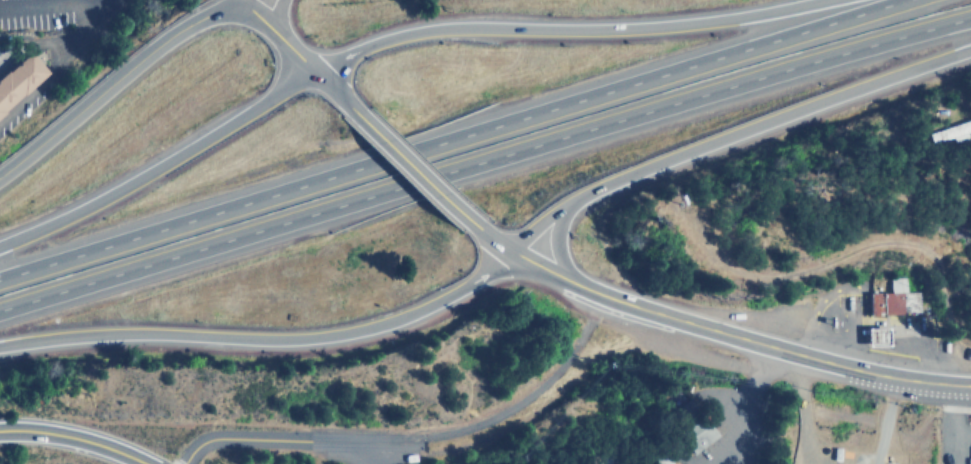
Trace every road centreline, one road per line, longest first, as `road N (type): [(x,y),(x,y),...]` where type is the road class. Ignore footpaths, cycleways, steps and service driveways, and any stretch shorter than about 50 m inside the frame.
road 1 (motorway): [(0,307),(850,44),(970,18)]
road 2 (motorway): [(903,0),(0,277)]
road 3 (motorway): [(0,345),(78,335),(297,339),(344,332),(421,307),(507,248)]
road 4 (motorway): [(830,0),(637,28),(411,31),(317,67)]
road 5 (motorway): [(507,248),(565,201),(719,136),(970,48)]
road 6 (primary): [(970,386),(858,370),(604,296)]
road 7 (motorway): [(317,67),(118,188),(0,243)]
road 8 (tertiary): [(232,0),(167,40),(0,174)]
road 9 (residential): [(180,463),(208,438),(420,441)]
road 10 (primary): [(474,225),(351,103)]
road 11 (secondary): [(13,429),(88,440),(149,463)]

